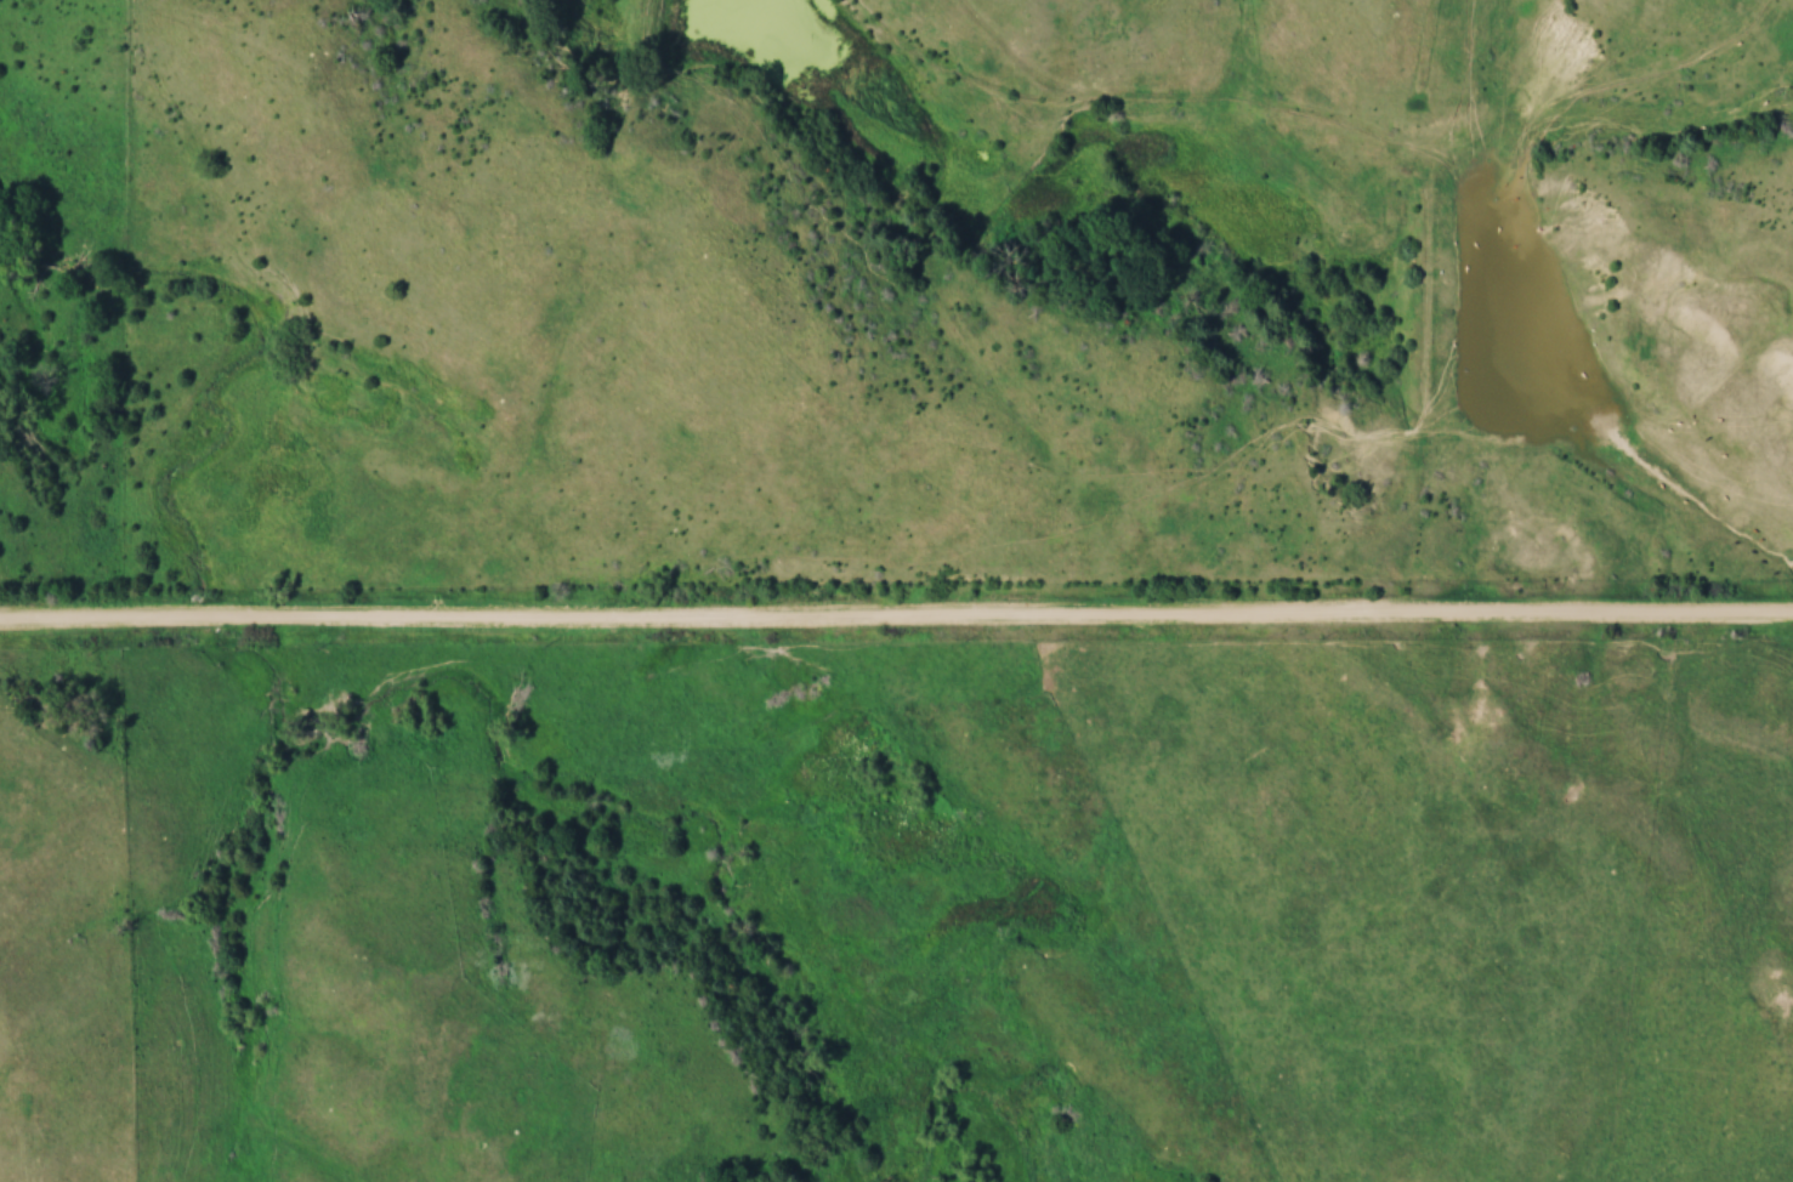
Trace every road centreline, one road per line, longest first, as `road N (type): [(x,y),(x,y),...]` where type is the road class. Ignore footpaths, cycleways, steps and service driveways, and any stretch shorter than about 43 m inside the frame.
road 1 (residential): [(0,626),(1792,617)]

